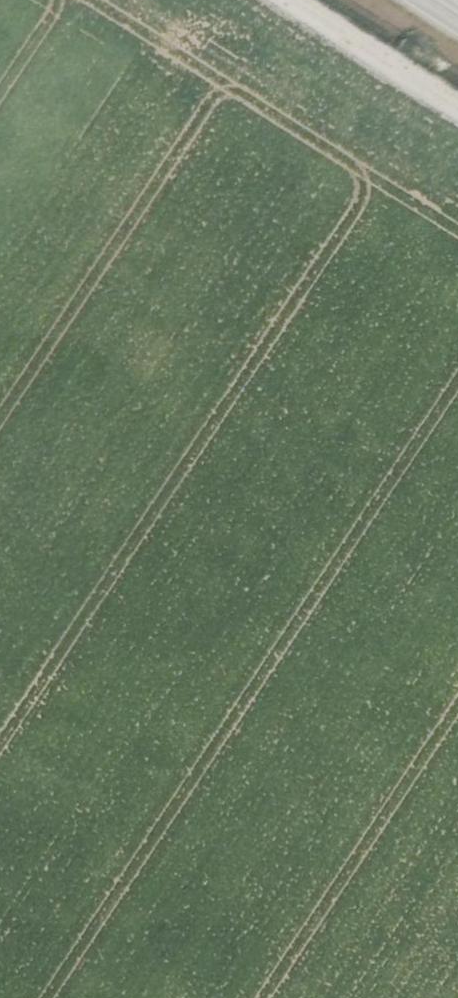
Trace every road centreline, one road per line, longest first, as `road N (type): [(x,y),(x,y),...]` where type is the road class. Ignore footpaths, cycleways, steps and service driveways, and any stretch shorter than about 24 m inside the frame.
road 1 (track): [(457,108),(286,0)]

